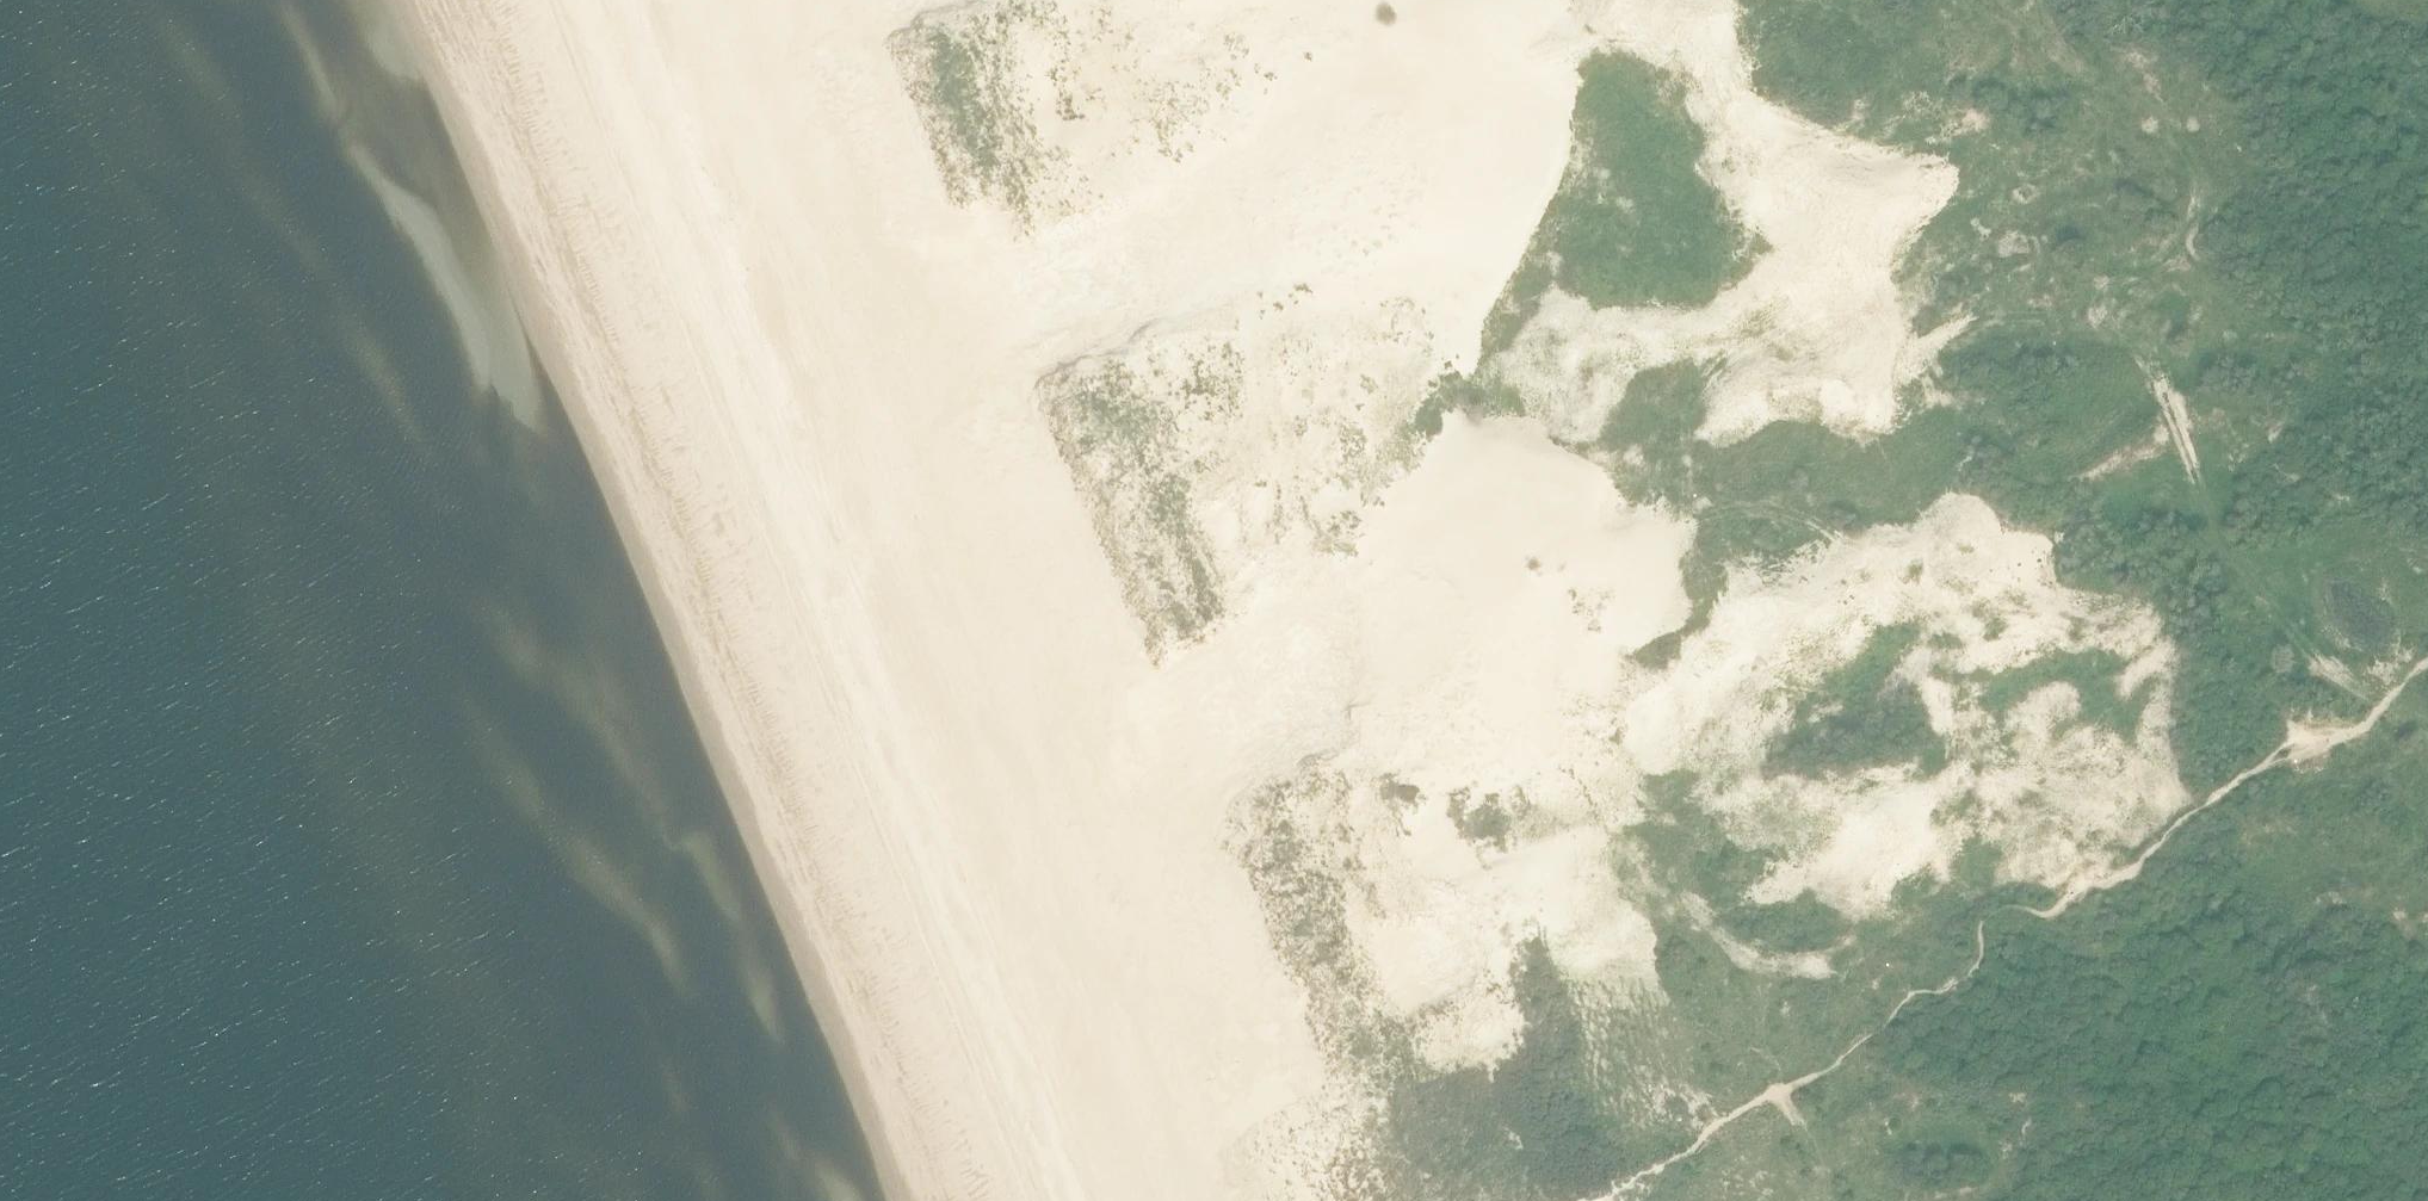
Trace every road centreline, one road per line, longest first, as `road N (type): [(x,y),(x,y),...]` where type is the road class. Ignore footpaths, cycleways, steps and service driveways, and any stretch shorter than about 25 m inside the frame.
road 1 (track): [(2427,743),(2389,701),(2314,647),(2236,561),(2195,481),(2154,371),(2107,326),(2105,279),(2176,243),(2194,218),(2199,182),(2157,106),(2056,50),(2036,0)]

